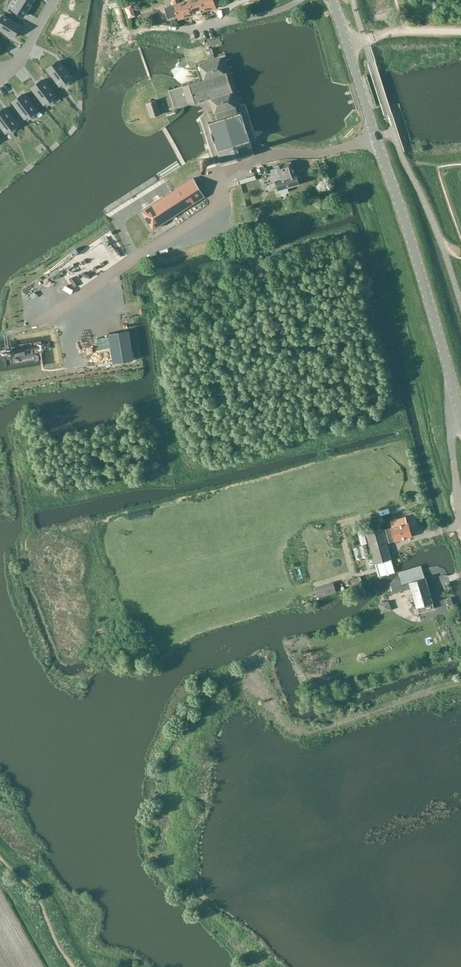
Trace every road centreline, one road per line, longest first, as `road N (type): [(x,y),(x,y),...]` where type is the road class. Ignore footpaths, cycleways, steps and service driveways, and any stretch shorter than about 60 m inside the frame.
road 1 (tertiary): [(460,408),(332,0)]
road 2 (residential): [(299,0),(224,23),(134,32)]

